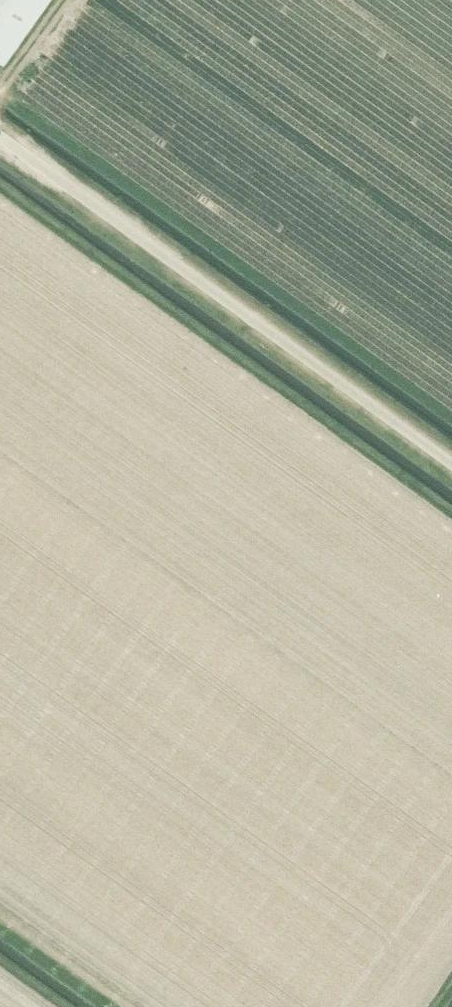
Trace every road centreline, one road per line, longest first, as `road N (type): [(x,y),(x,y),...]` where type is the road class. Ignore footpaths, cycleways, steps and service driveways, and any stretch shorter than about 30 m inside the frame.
road 1 (unclassified): [(451,463),(0,136)]

